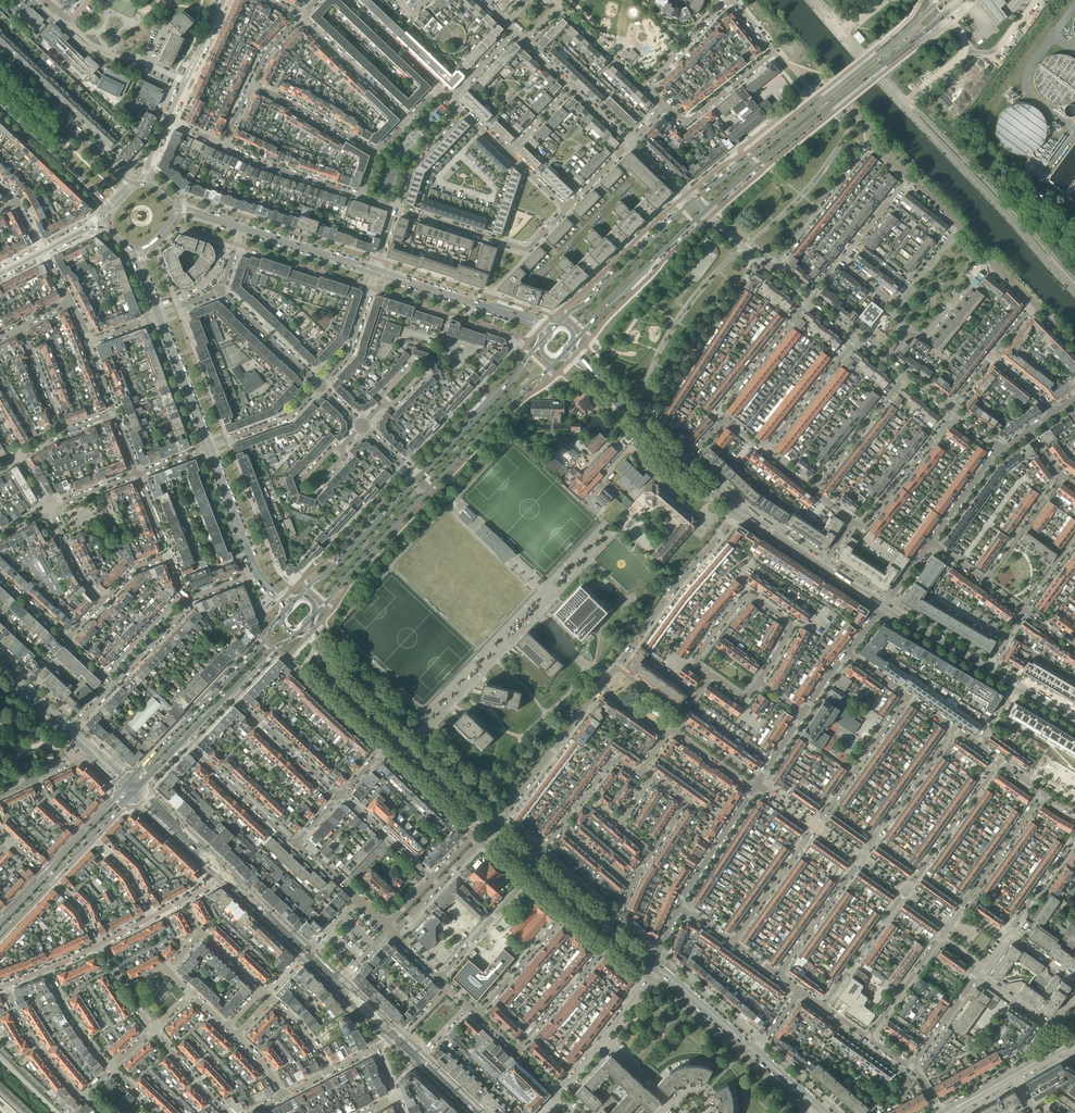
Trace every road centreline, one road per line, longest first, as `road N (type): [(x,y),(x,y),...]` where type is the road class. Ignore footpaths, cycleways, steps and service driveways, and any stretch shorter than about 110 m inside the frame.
road 1 (secondary): [(311,619),(556,362)]
road 2 (secondary): [(937,4),(694,200)]
road 3 (secondary): [(705,211),(945,15)]
road 4 (unclassified): [(1074,290),(903,104)]
road 5 (tertiary): [(489,821),(343,685),(318,643)]
road 6 (secondary): [(283,614),(130,781)]
road 7 (residential): [(712,674),(696,658),(752,595),(792,627),(759,680)]
road 8 (residential): [(768,268),(870,144),(909,180)]
road 9 (residential): [(642,422),(753,257)]
road 10 (residential): [(738,512),(616,666)]
road 11 (residential): [(680,118),(692,118),(774,52),(726,1)]
road 12 (secondary): [(573,343),(705,211)]
road 13 (secondary): [(541,342),(417,478)]
road 14 (secondary): [(694,200),(558,324)]
road 15 (tertiary): [(135,186),(0,61)]
road 16 (residential): [(602,686),(493,825)]
road 17 (secondary): [(417,478),(297,598)]
road 18 (residential): [(898,306),(960,228),(909,180)]
road 19 (residential): [(908,696),(816,826)]
road 20 (residential): [(861,859),(954,730)]
road 21 (residential): [(999,762),(906,891)]
road 22 (residential): [(952,924),(1043,794)]
road 23 (residential): [(854,520),(862,527),(955,413)]
road 24 (tertiary): [(0,102),(109,212)]
road 25 (residential): [(724,419),(716,412),(807,302)]
road 26 (residential): [(299,17),(409,120)]
road 27 (residential): [(184,740),(293,844)]
road 28 (residential): [(364,195),(222,145)]
road 29 (residential): [(340,795),(230,693)]
road 30 (residential): [(766,452),(857,338)]
road 31 (residential): [(678,907),(757,785)]
road 32 (residential): [(906,377),(814,488)]
road 33 (residential): [(318,643),(302,671),(383,748)]
road 34 (residential): [(732,942),(816,826)]
road 35 (residential): [(822,1007),(906,891)]
road 36 (residential): [(377,153),(252,84)]
road 37 (residential): [(861,859),(778,975)]
road 38 (residential): [(867,1038),(952,924)]
road 39 (residential): [(528,251),(396,208)]
road 40 (residential): [(320,385),(220,290)]
road 41 (residential): [(86,1094),(40,1048),(5,985)]
road 42 (tertiary): [(755,1052),(653,965)]
road 43 (residential): [(604,949),(516,1049)]
road 44 (residential): [(478,1014),(565,914)]
road 45 (tertiary): [(526,320),(402,279)]
road 46 (residential): [(440,978),(526,880)]
road 47 (residential): [(1062,476),(986,581)]
road 48 (residential): [(441,88),(348,0)]
road 49 (residential): [(211,446),(290,416),(320,385)]
road 50 (residential): [(383,748),(474,834)]
road 51 (residential): [(904,329),(925,337),(990,260)]
road 52 (residential): [(431,878),(340,795)]
road 53 (unclassified): [(903,104),(961,55),(964,41),(945,15)]
road 54 (residential): [(396,208),(410,163),(461,108)]
road 55 (tertiary): [(357,264),(241,227)]
road 56 (tertiary): [(159,315),(201,429)]
road 57 (residential): [(646,87),(558,5)]

